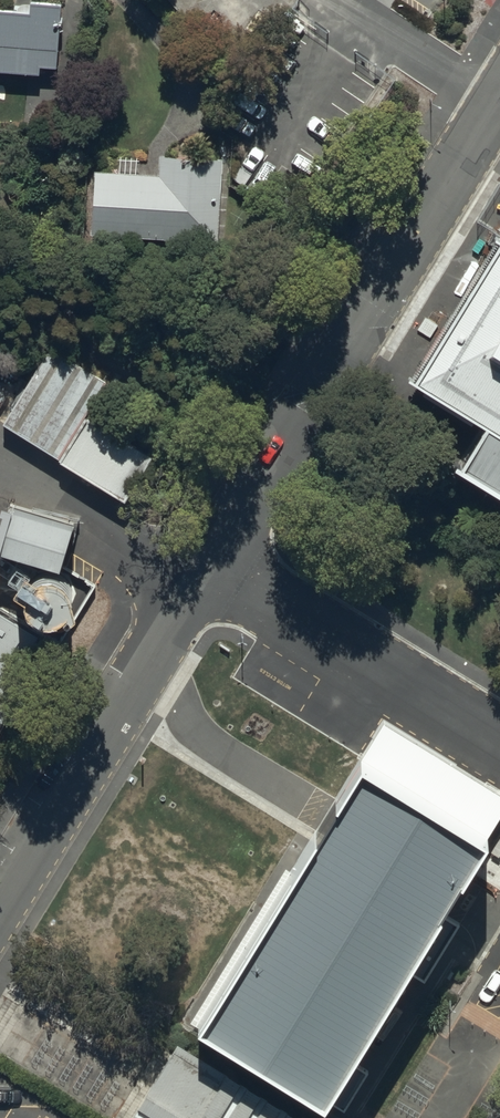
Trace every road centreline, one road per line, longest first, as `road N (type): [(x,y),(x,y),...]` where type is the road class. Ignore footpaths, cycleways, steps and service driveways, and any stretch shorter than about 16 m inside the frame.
road 1 (unclassified): [(205,572),(499,97)]
road 2 (unclassified): [(0,902),(205,572)]
road 3 (unclassified): [(205,572),(499,756)]

